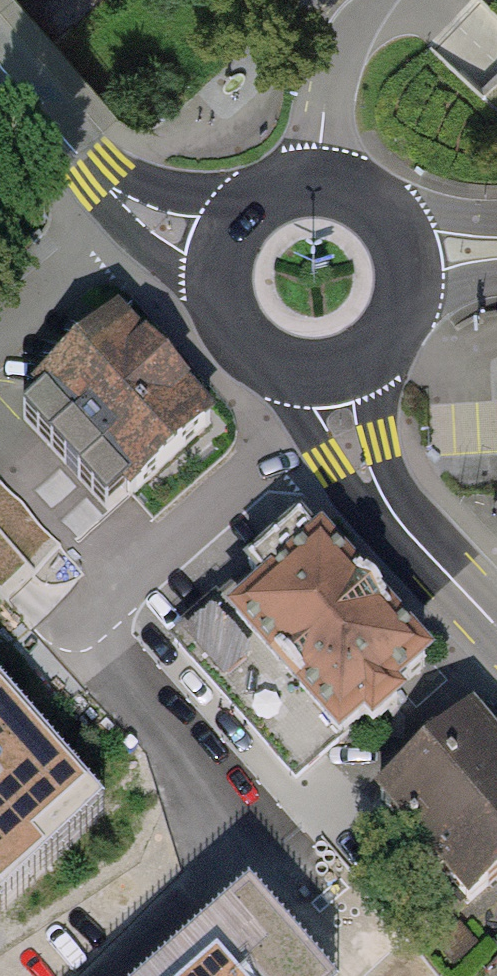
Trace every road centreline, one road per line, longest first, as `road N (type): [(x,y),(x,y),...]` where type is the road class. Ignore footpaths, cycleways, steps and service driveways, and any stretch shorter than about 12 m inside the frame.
road 1 (residential): [(299,425),(110,597)]
road 2 (primary): [(0,65),(133,208)]
road 3 (residential): [(375,0),(354,23),(337,68),(315,179)]
road 4 (residential): [(133,208),(102,245),(0,331)]
road 5 (secondary): [(394,518),(378,394),(384,346)]
road 6 (secondary): [(394,518),(496,628)]
road 7 (primary): [(215,249),(214,305),(226,331),(268,369)]
road 8 (secondary): [(299,425),(327,465),(394,518)]
road 9 (primary): [(401,320),(409,295),(403,243),(372,201)]
road 10 (primary): [(315,179),(269,188),(245,203),(215,249)]
road 11 (primary): [(496,221),(372,201)]
road 12 (primary): [(268,369),(330,376),(384,346)]

